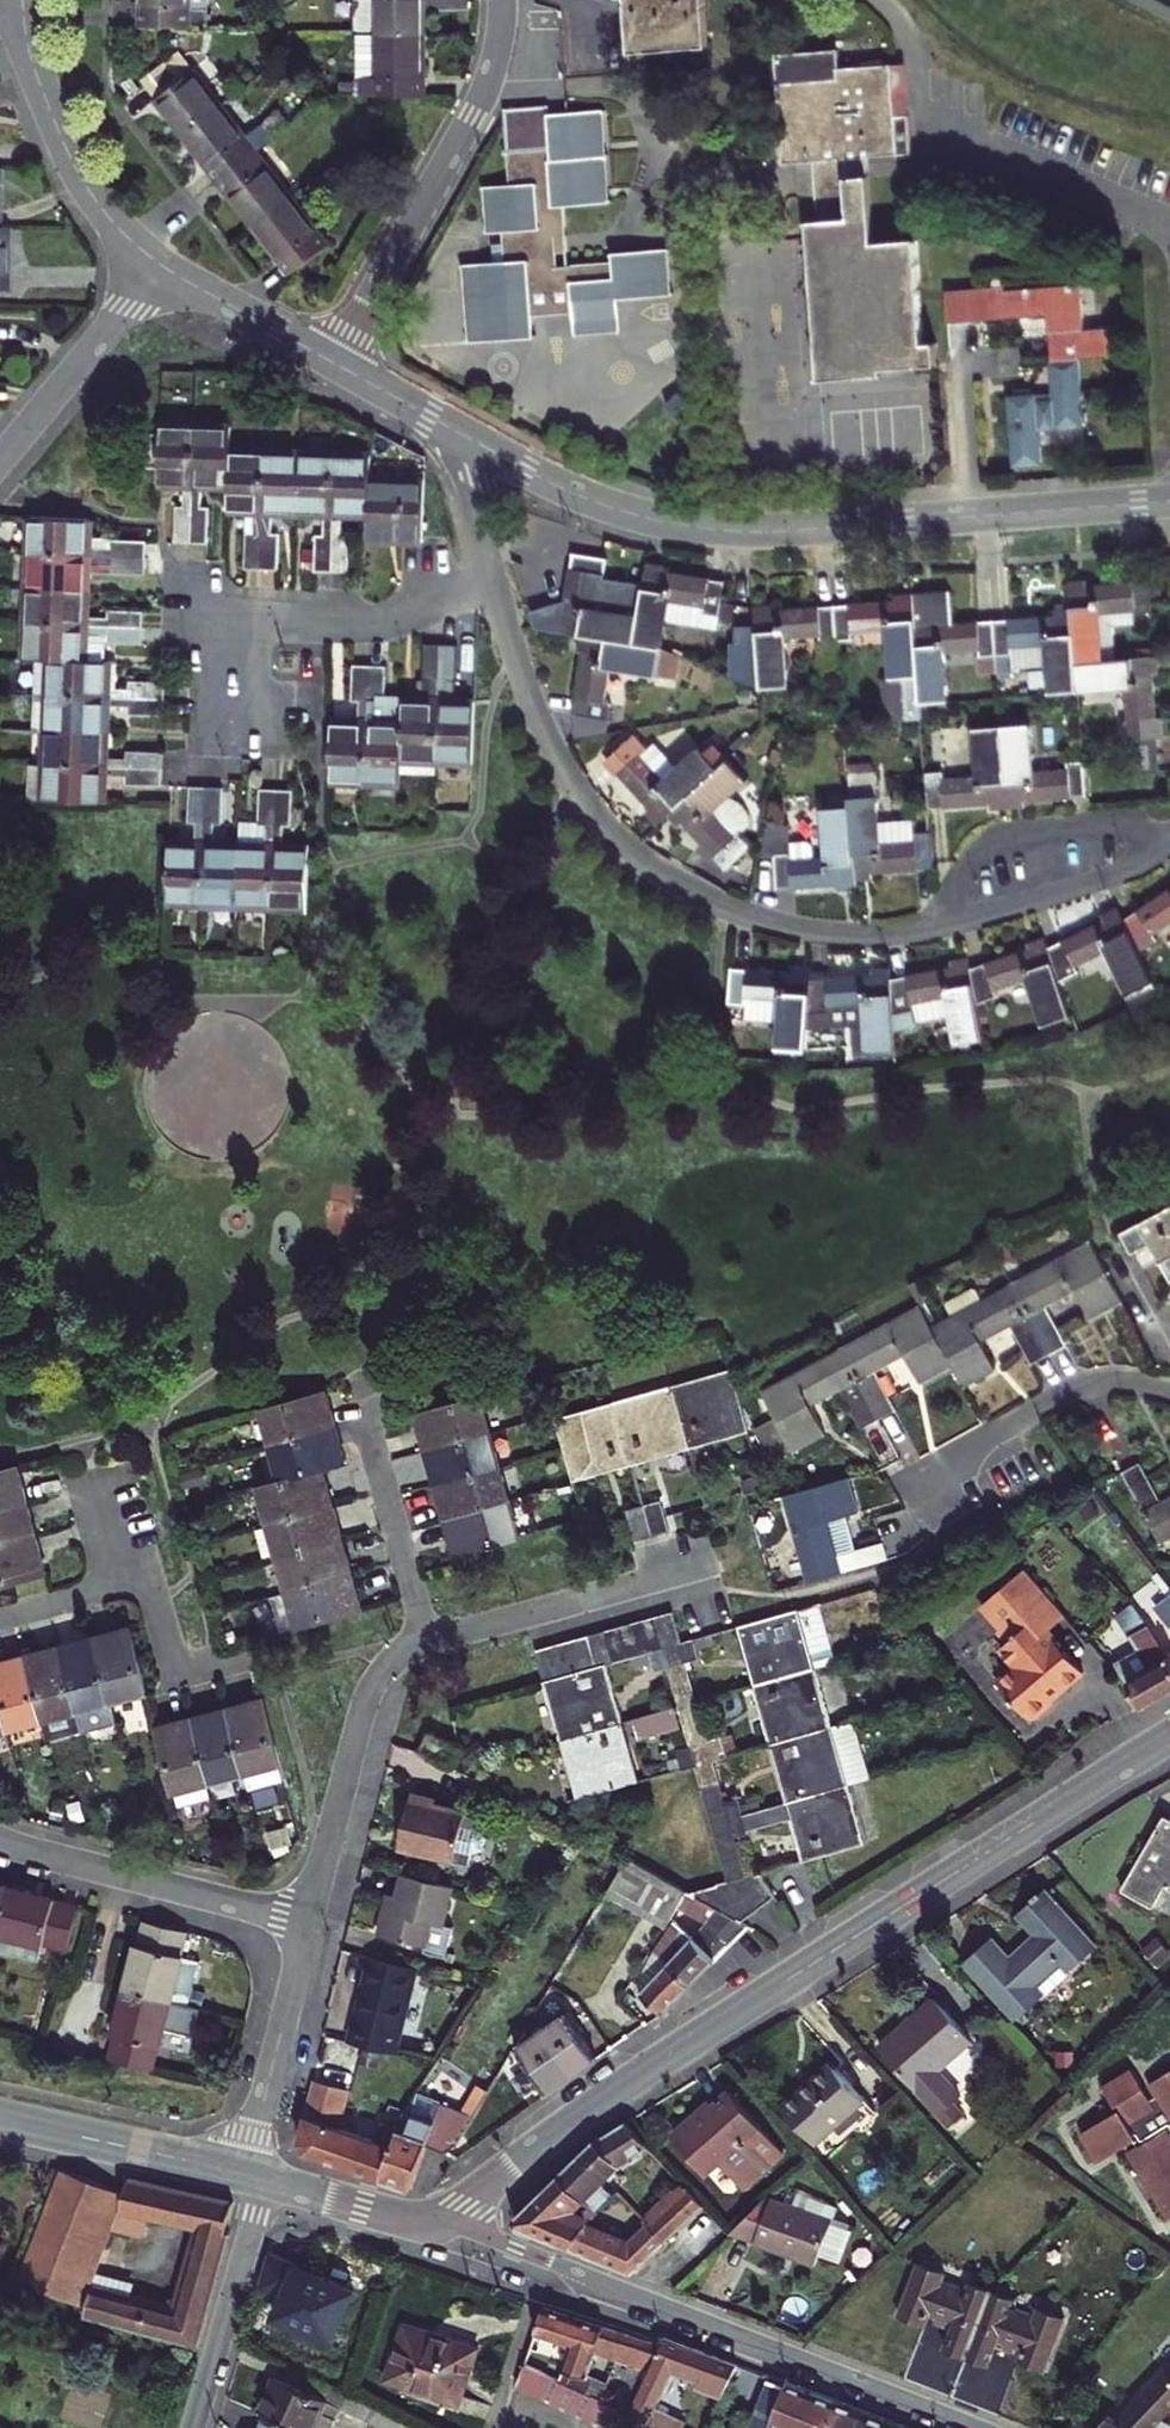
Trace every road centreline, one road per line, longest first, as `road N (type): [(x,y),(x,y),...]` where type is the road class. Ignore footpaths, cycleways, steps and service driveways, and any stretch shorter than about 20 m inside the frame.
road 1 (tertiary): [(438,2219),(625,2085),(1169,1739)]
road 2 (residential): [(456,431),(585,499),(708,531),(1169,503)]
road 3 (residential): [(493,580),(552,752),(632,852),(689,889),(780,924),(867,937),(942,927)]
road 4 (residential): [(972,2427),(438,2219)]
road 5 (residential): [(332,362),(486,90),(503,0)]
road 6 (residential): [(493,580),(386,618),(237,616),(232,738)]
road 7 (residential): [(307,1923),(369,1696),(383,1671),(431,1643)]
road 8 (residential): [(307,1923),(0,1841)]
road 9 (residential): [(21,0),(42,92),(78,175),(158,264)]
road 10 (residential): [(942,927),(966,864),(992,838),(1084,826),(1169,835)]
road 11 (residential): [(690,1569),(431,1643)]
road 12 (tertiary): [(256,2179),(0,2118)]
road 13 (residential): [(256,2179),(257,2133),(307,1923)]
road 14 (residential): [(256,2179),(257,2210),(194,2427)]
road 15 (residential): [(0,465),(158,264)]
road 16 (residential): [(1169,1390),(1119,1381),(1089,1387),(983,1443),(968,1456),(965,1487)]
road 17 (residential): [(431,1643),(363,1405)]
road 18 (residential): [(942,927),(1112,876),(1169,843)]
road 19 (residential): [(946,137),(1123,203),(1169,232)]
road 20 (residential): [(158,264),(332,362)]
road 21 (tertiary): [(438,2219),(404,2221),(256,2179)]
road 22 (residential): [(456,431),(493,580)]
road 23 (residential): [(332,362),(456,431)]
road 24 (residential): [(115,1590),(155,1580),(180,1674)]
road 25 (residential): [(85,1473),(115,1590)]

